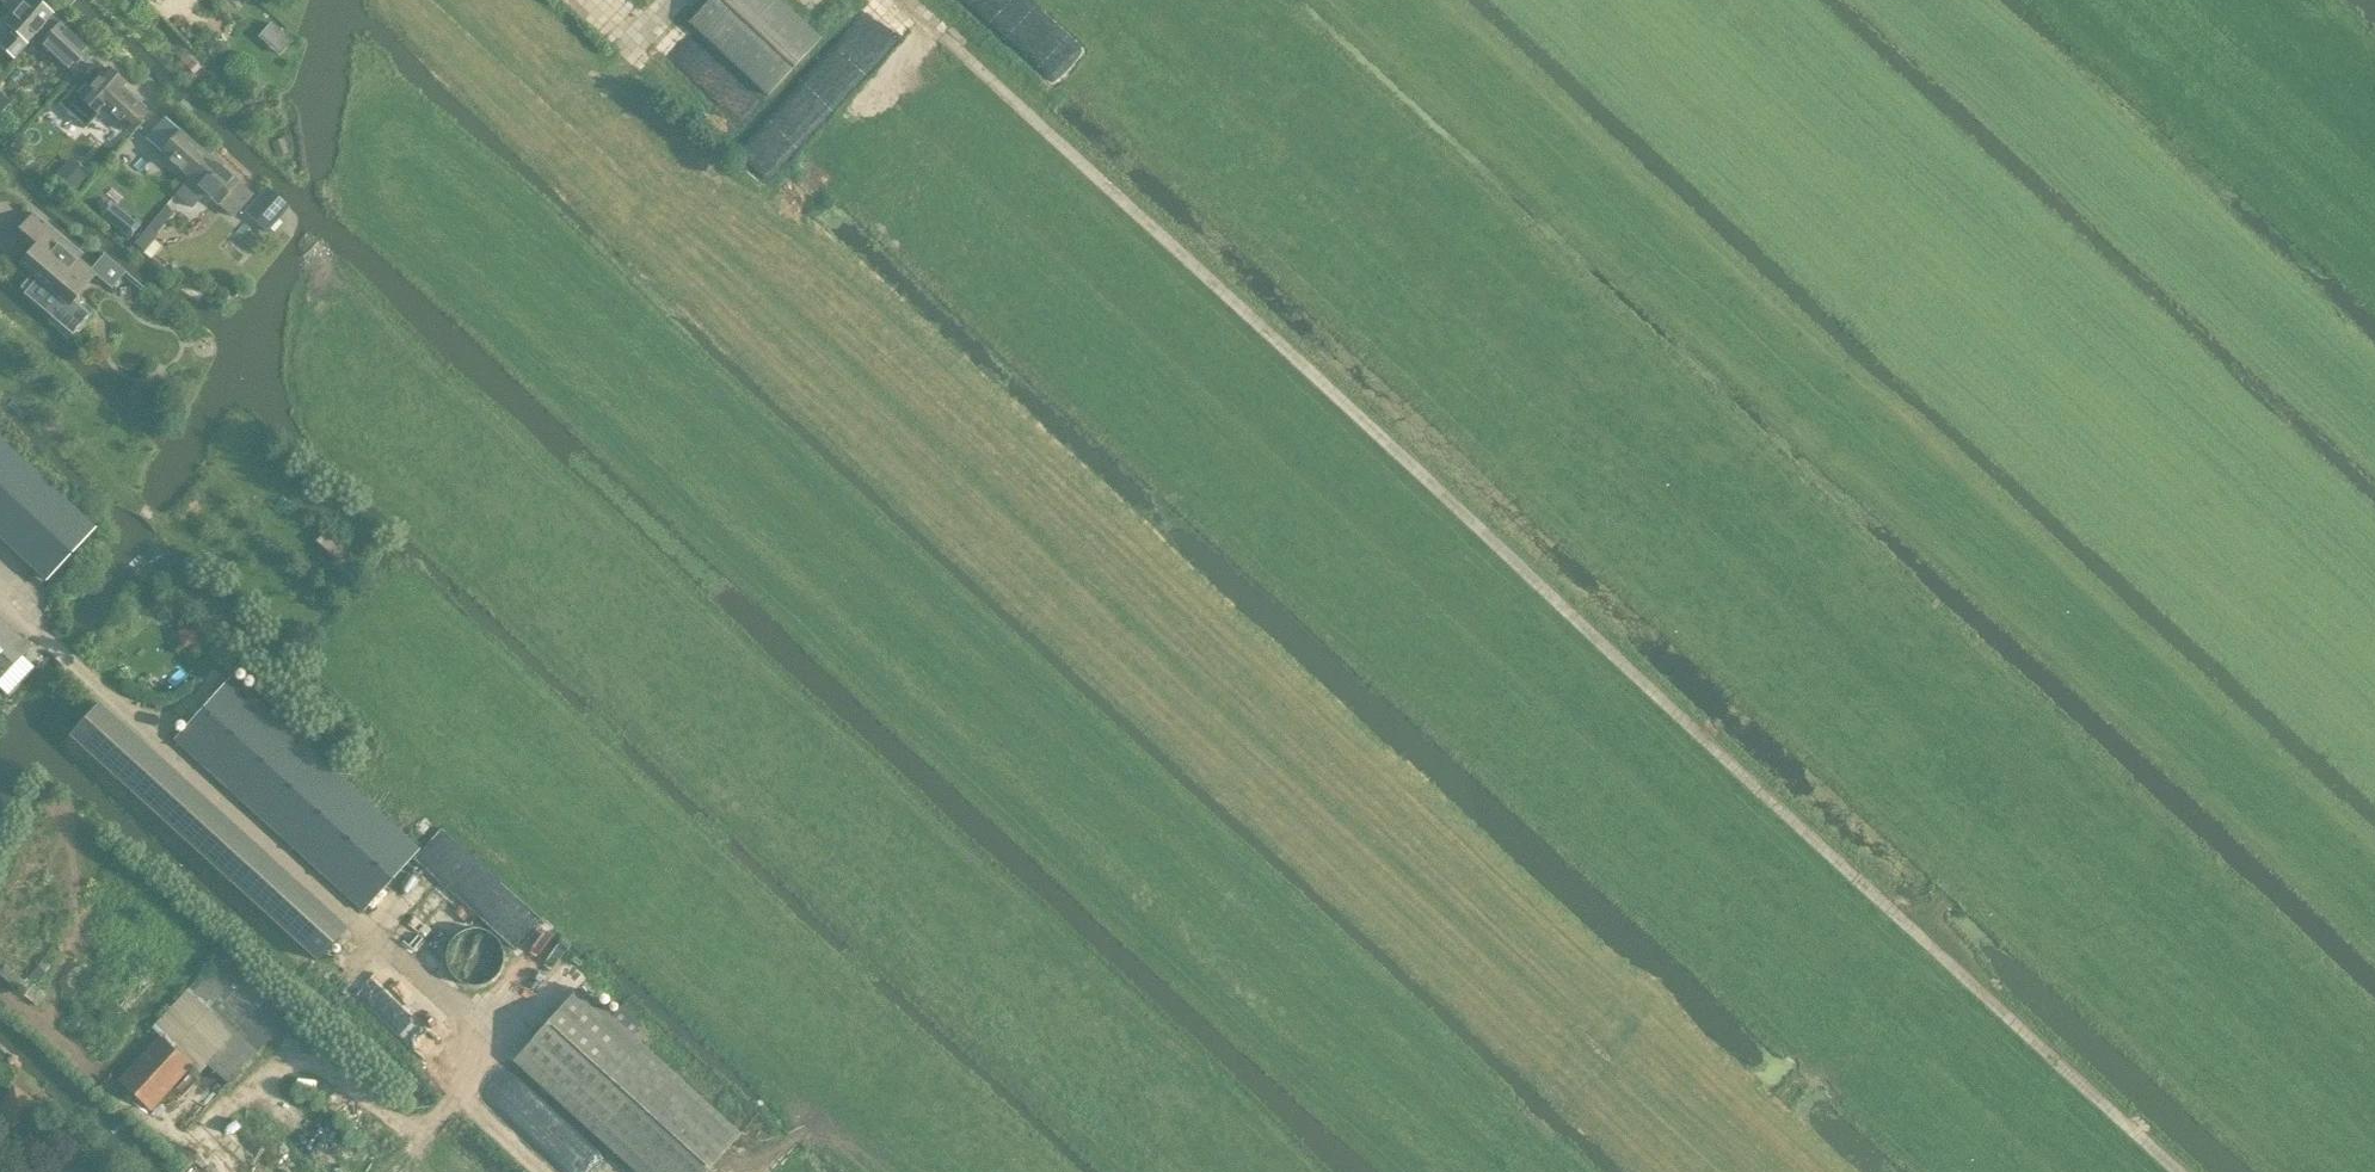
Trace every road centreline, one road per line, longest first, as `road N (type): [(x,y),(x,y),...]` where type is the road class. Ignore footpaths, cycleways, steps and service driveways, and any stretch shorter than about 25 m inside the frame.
road 1 (track): [(2177,1171),(902,0)]

